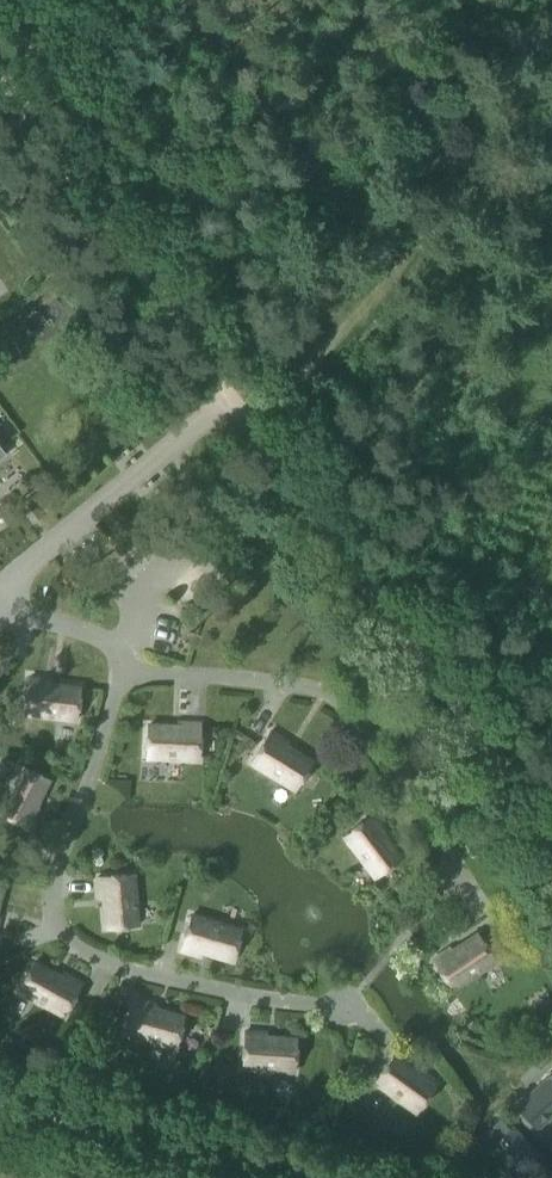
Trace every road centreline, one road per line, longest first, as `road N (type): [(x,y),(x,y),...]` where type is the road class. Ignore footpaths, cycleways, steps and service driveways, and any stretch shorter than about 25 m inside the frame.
road 1 (unclassified): [(551,841),(211,371)]
road 2 (track): [(252,424),(324,367),(427,263),(551,40)]
road 3 (track): [(211,371),(0,74)]
road 4 (track): [(0,1096),(302,1177)]

